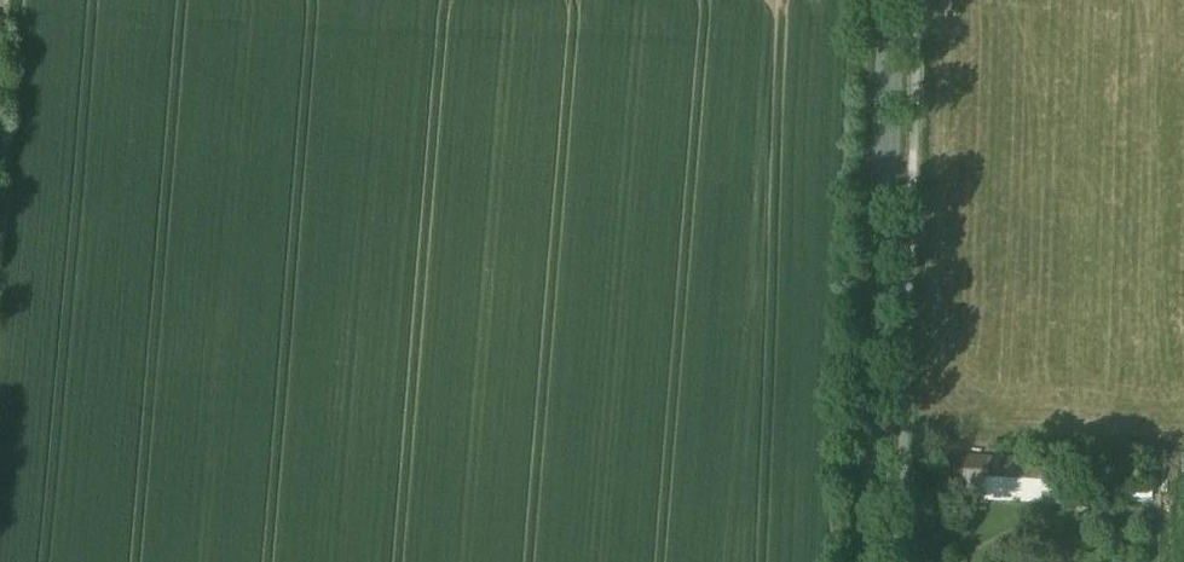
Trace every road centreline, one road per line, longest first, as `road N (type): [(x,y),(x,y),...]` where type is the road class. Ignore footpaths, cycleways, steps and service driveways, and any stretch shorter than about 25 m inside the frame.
road 1 (residential): [(877,561),(895,0)]

